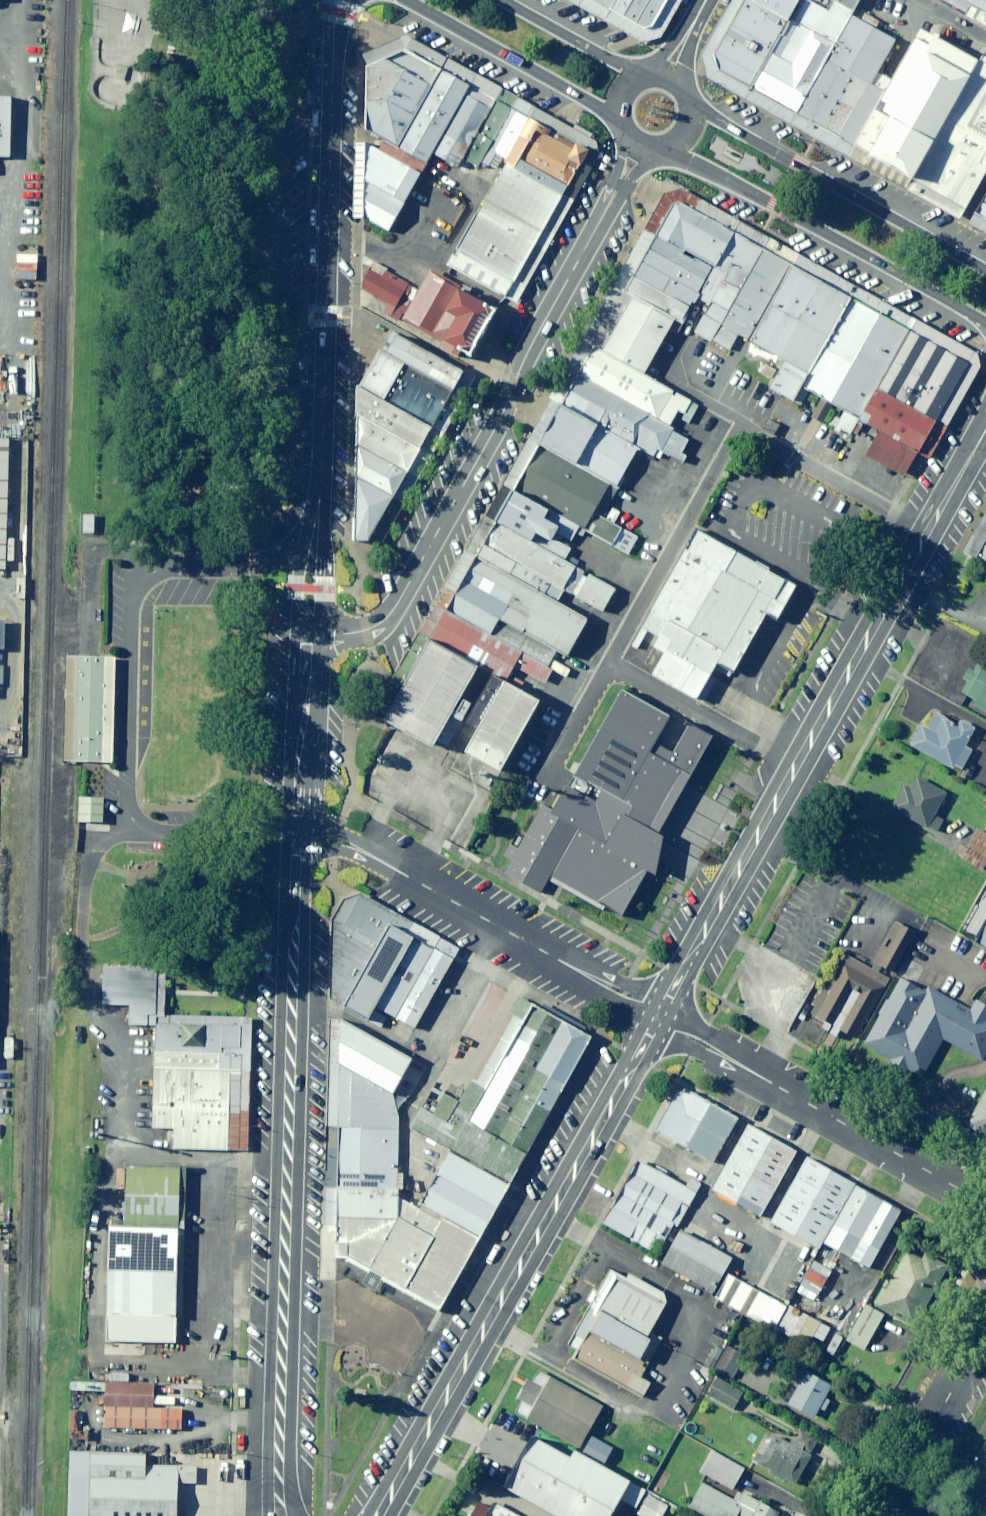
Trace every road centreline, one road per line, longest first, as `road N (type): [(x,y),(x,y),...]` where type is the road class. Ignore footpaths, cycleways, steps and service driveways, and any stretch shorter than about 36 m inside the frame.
road 1 (residential): [(658,1017),(985,419)]
road 2 (residential): [(280,1488),(295,814)]
road 3 (residential): [(303,636),(334,0)]
road 4 (residential): [(303,636),(365,632),(393,609),(637,147)]
road 5 (residential): [(380,1515),(658,1017)]
road 6 (residential): [(295,814),(658,1017)]
road 7 (residential): [(658,1017),(985,1199)]
road 8 (primary): [(985,324),(669,150)]
road 9 (primary): [(696,108),(985,270)]
road 10 (primary): [(618,124),(393,0)]
road 11 (residential): [(879,1515),(985,1333)]
road 12 (residential): [(295,814),(303,636)]
road 13 (primary): [(504,0),(637,77)]

